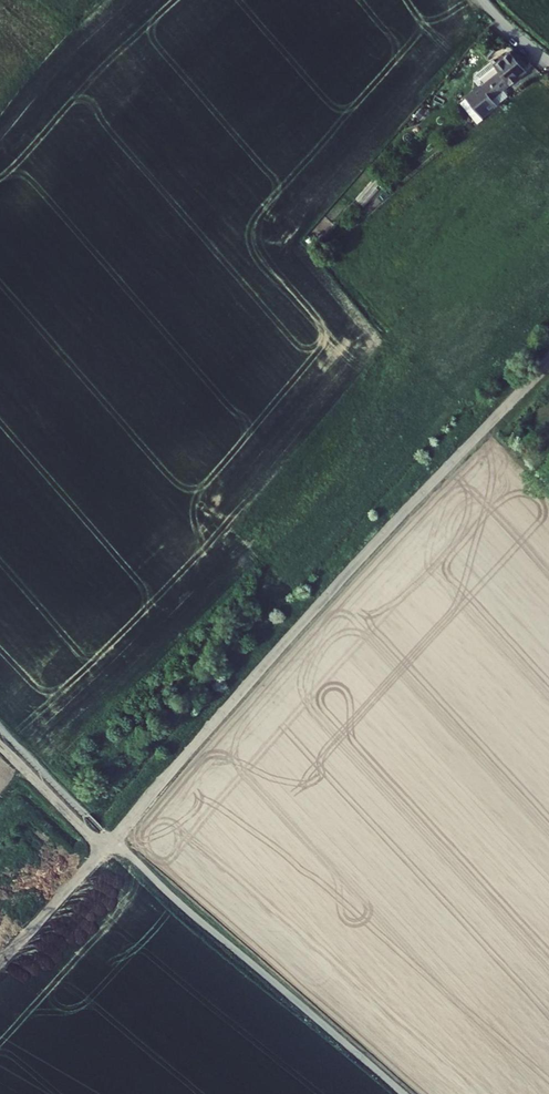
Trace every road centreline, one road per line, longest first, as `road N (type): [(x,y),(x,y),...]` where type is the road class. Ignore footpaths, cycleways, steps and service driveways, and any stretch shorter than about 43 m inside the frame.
road 1 (track): [(548,359),(104,849)]
road 2 (track): [(0,727),(181,903),(404,1093)]
road 3 (track): [(104,849),(0,963)]
road 4 (track): [(104,849),(0,747)]

